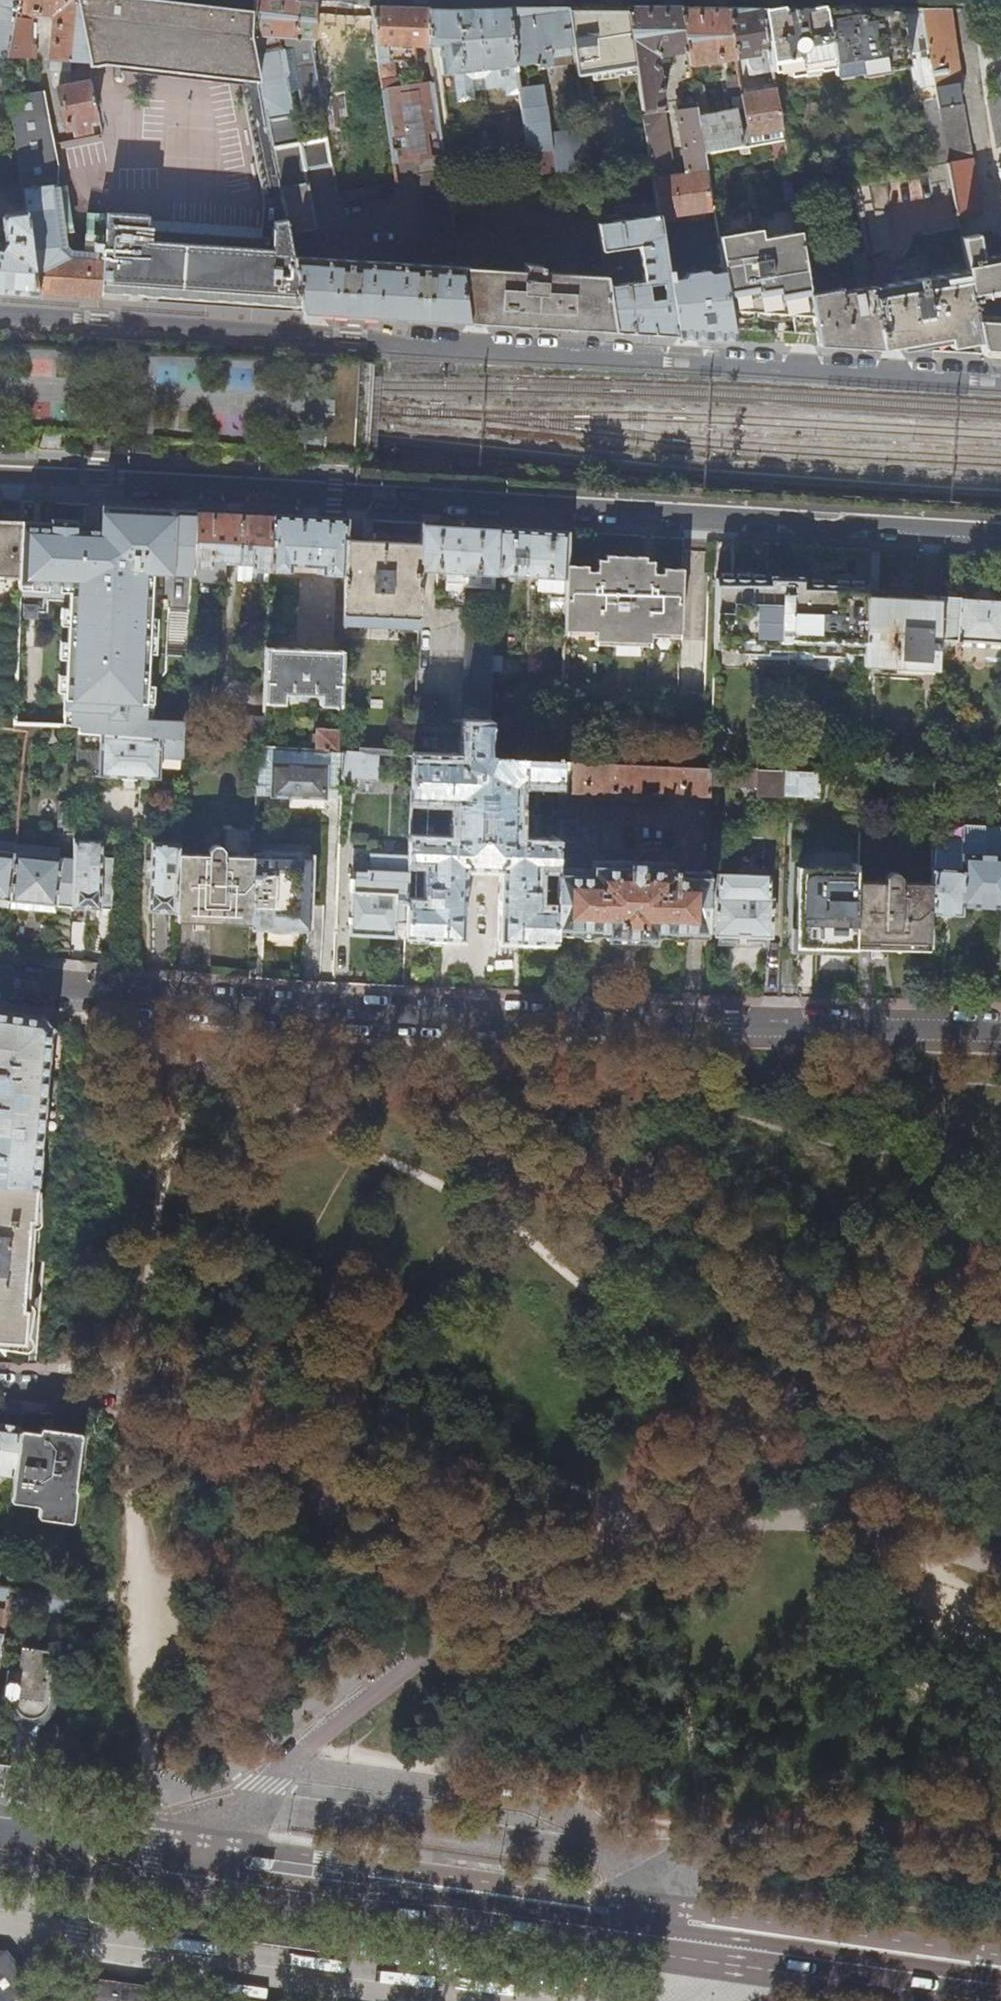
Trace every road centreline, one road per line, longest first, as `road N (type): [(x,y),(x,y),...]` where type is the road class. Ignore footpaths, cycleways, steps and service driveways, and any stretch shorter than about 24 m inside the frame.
road 1 (residential): [(1000,530),(866,522),(805,528),(783,517),(0,473)]
road 2 (residential): [(0,313),(410,348),(1000,383)]
road 3 (residential): [(0,977),(360,1015),(1000,1032)]
road 4 (residential): [(0,1387),(135,1387),(178,1395),(341,1512),(466,1552),(492,1575),(493,1595),(480,1612),(286,1768),(186,1869)]
road 5 (primary): [(1000,1994),(186,1869)]
road 6 (track): [(610,1524),(741,1418),(1000,1285)]
road 7 (track): [(1000,1828),(788,1810),(712,1831),(631,1902),(610,1937)]
road 8 (track): [(610,1524),(1000,1400)]
road 9 (track): [(1000,1567),(884,1530),(816,1519),(610,1524)]
road 10 (primary): [(186,1869),(150,1849),(0,1819)]
road 11 (primary): [(0,1863),(150,1878),(186,1869)]
road 12 (track): [(492,1575),(610,1524)]

